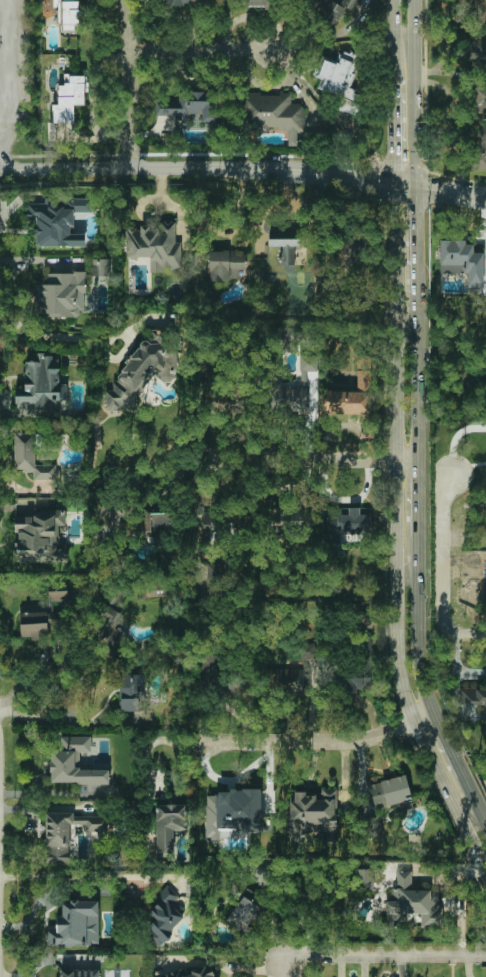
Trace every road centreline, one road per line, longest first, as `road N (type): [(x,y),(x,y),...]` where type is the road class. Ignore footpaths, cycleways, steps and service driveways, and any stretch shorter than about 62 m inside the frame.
road 1 (secondary): [(387,179),(396,673),(412,726),(485,877)]
road 2 (tertiary): [(413,183),(279,170),(0,174)]
road 3 (residential): [(432,715),(368,742),(198,744)]
road 4 (residential): [(485,953),(278,961)]
road 5 (residential): [(417,460),(211,458)]
road 6 (secondary): [(413,183),(412,0)]
road 7 (secondary): [(432,715),(417,633),(417,534)]
road 8 (residential): [(133,172),(122,0)]
road 9 (secondary): [(417,460),(414,294)]
road 10 (residential): [(448,479),(443,600),(456,633)]
road 11 (residential): [(277,51),(126,51)]

